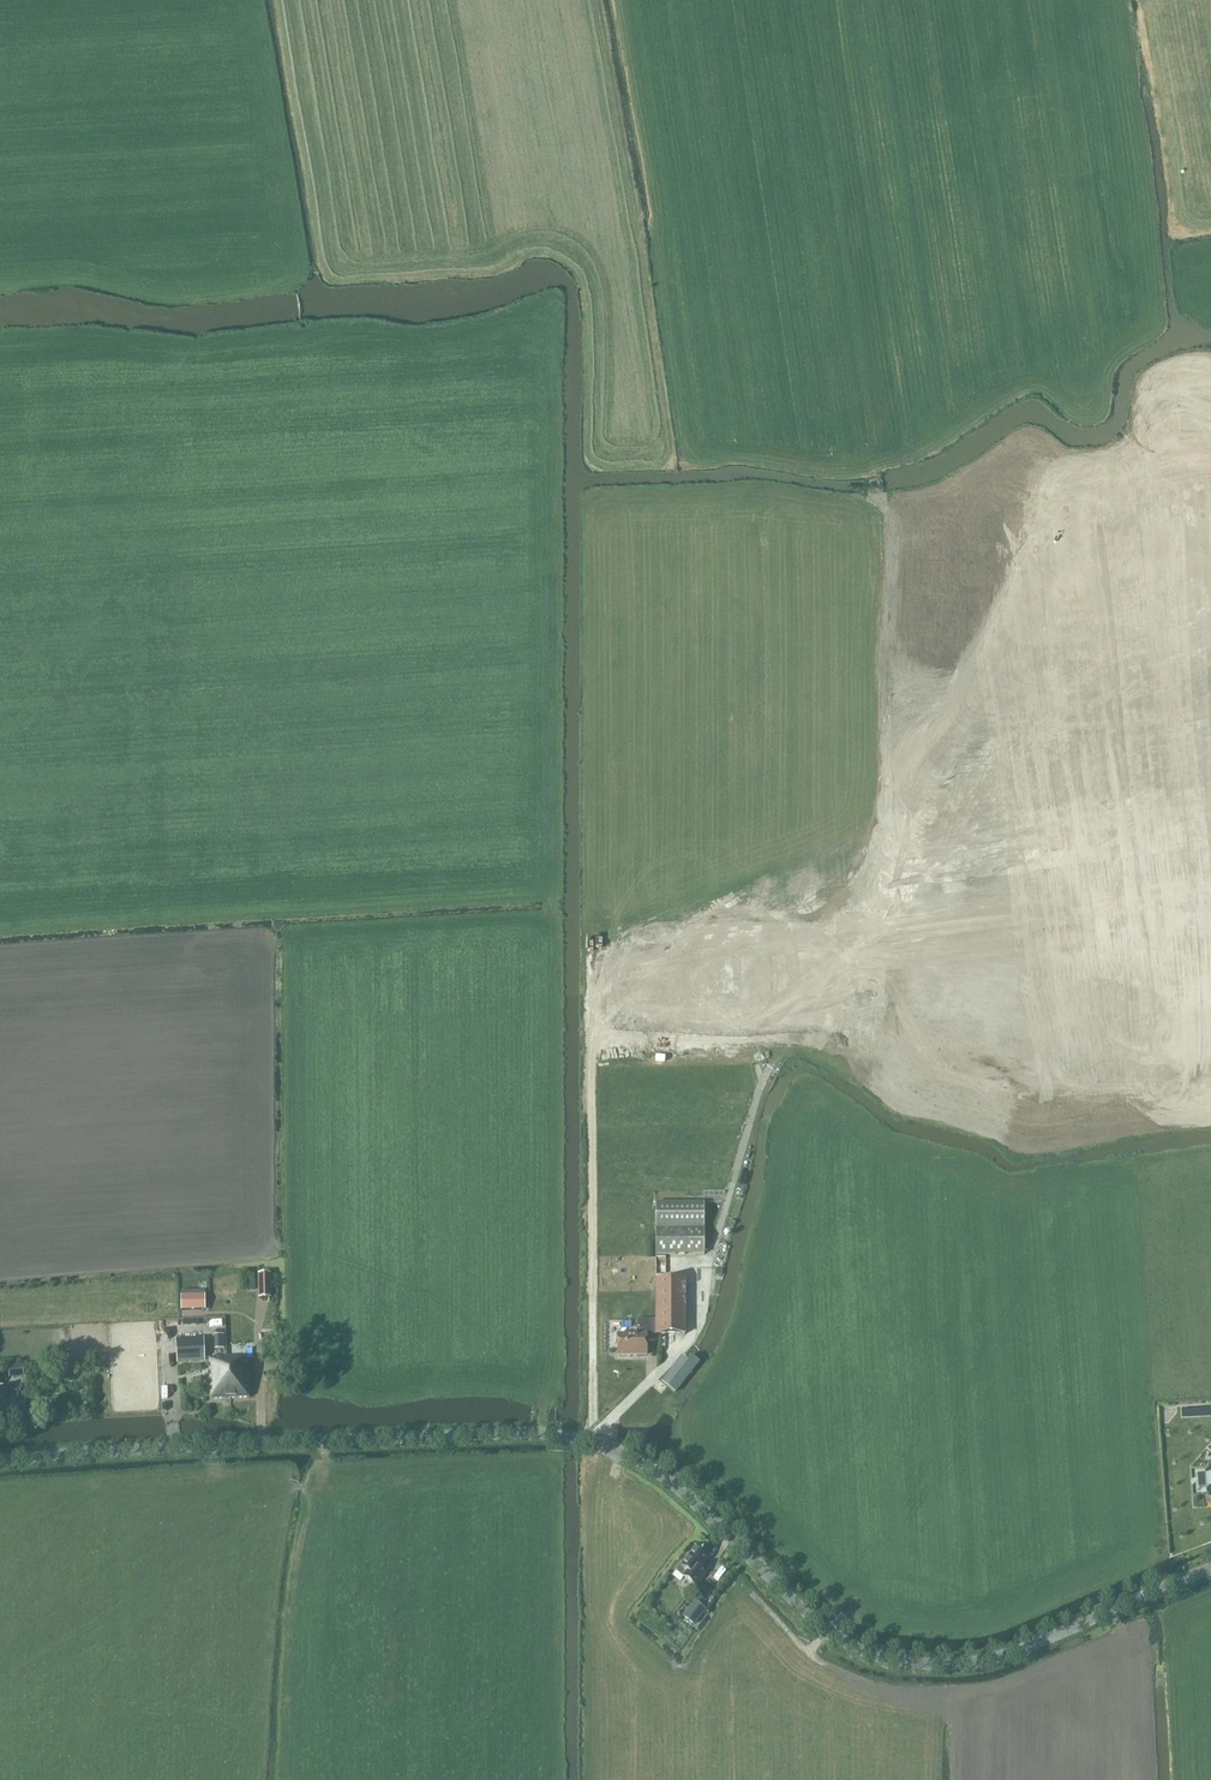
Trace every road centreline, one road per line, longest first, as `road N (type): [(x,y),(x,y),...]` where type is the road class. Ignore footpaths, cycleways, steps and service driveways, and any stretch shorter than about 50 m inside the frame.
road 1 (tertiary): [(0,1462),(324,1440),(573,1437),(671,1483),(835,1636),(880,1657),(922,1664),(1010,1653),(1210,1570)]

